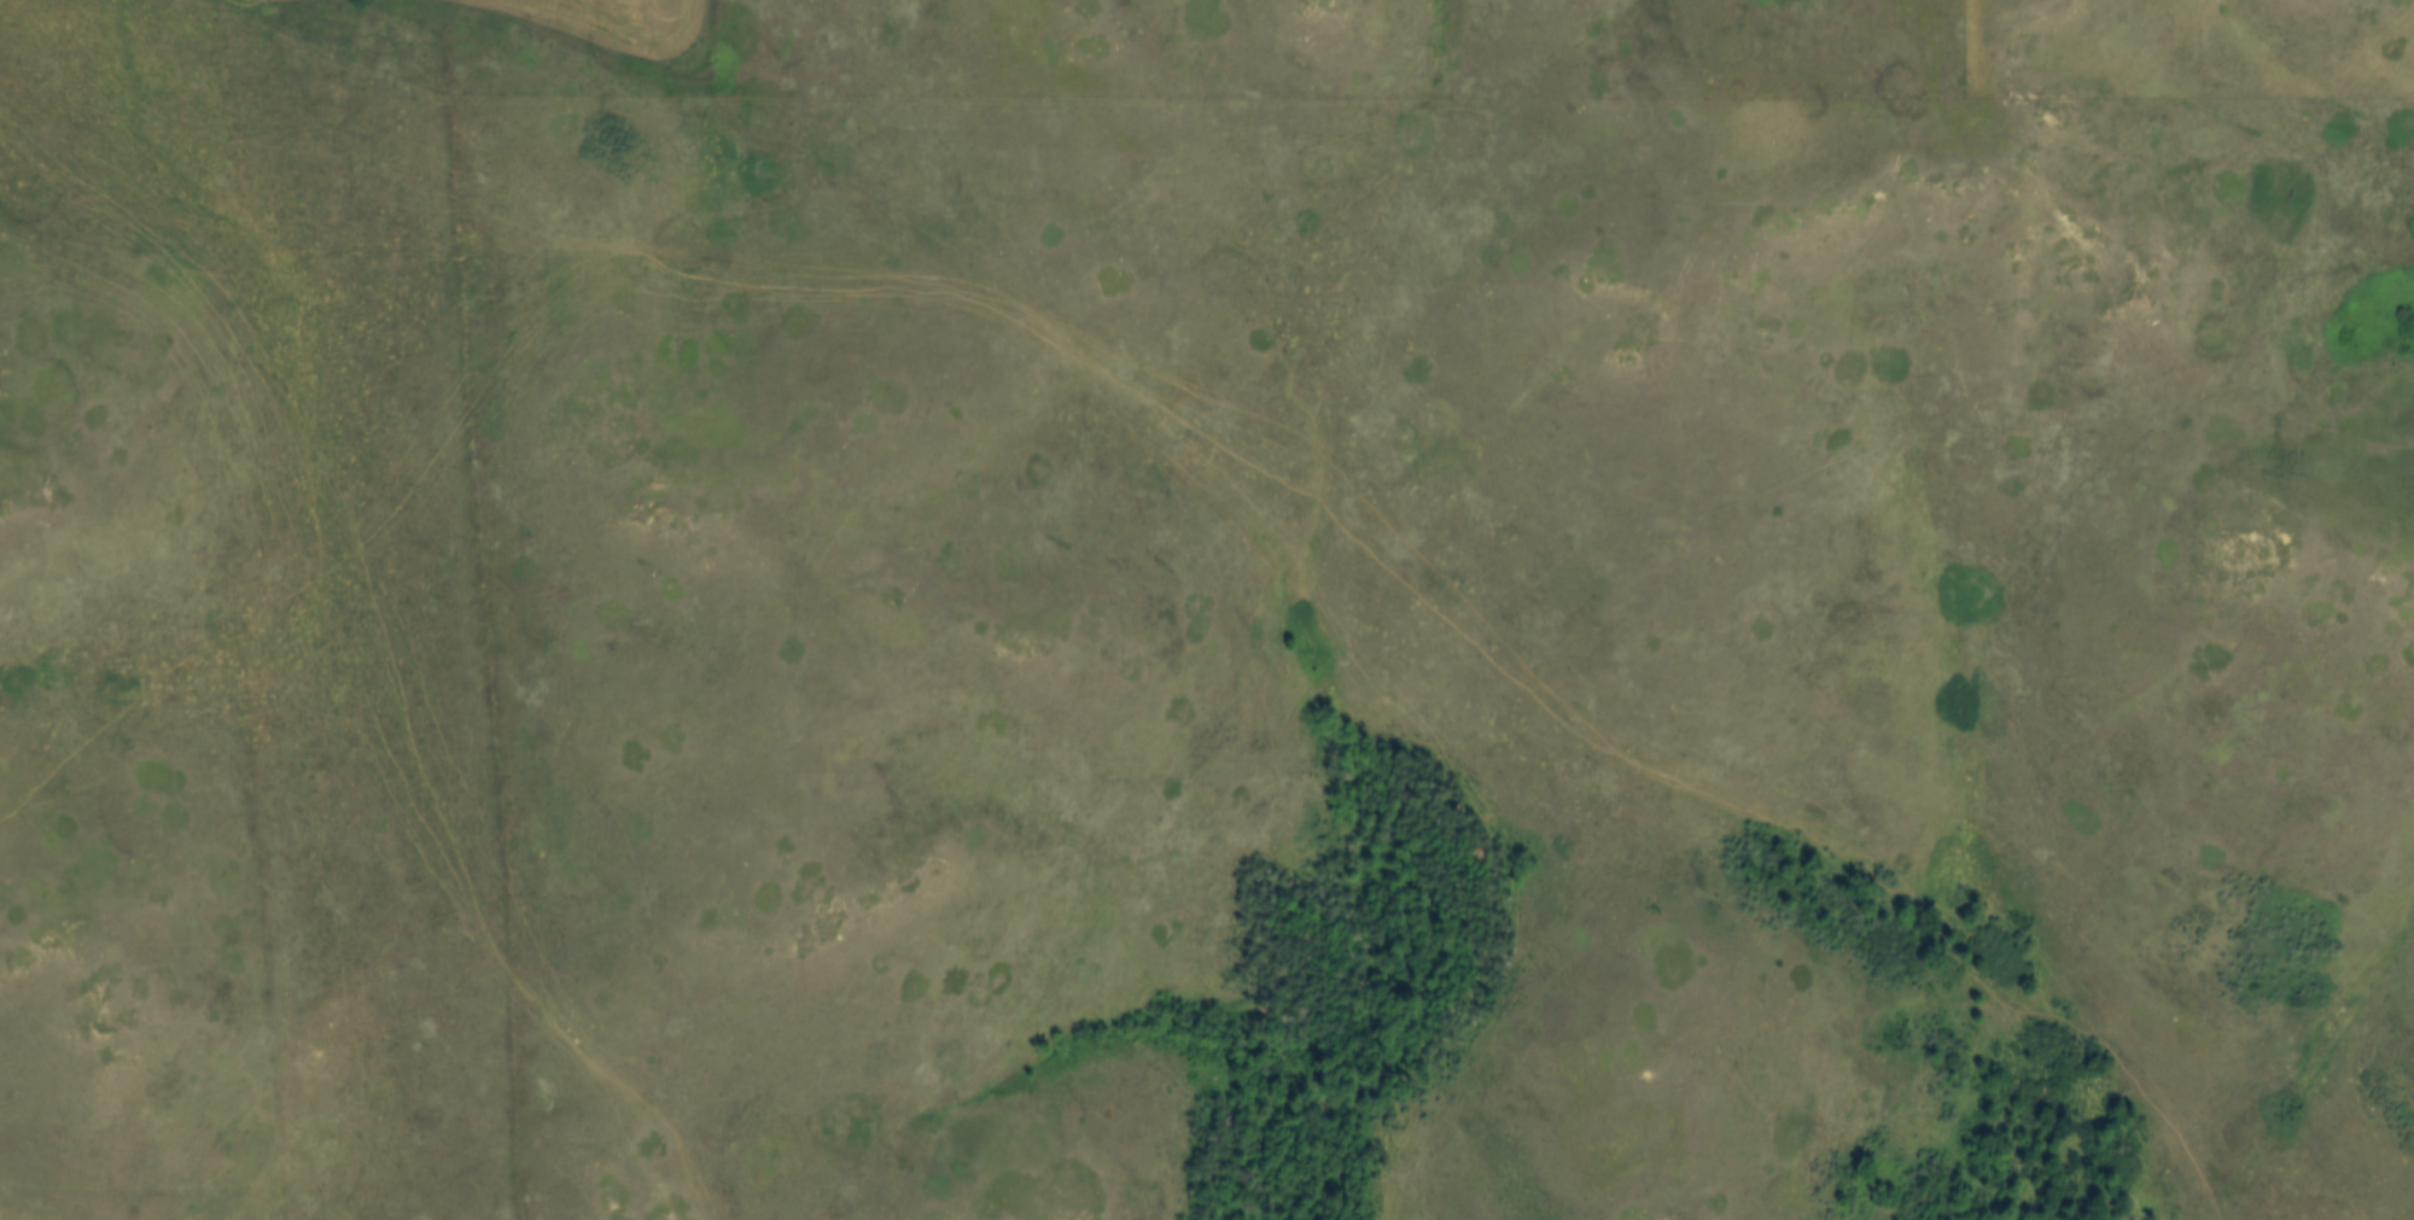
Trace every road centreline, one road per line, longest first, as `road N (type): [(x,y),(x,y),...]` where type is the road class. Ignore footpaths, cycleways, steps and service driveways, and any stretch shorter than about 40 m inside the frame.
road 1 (track): [(2008,0),(1946,132)]

